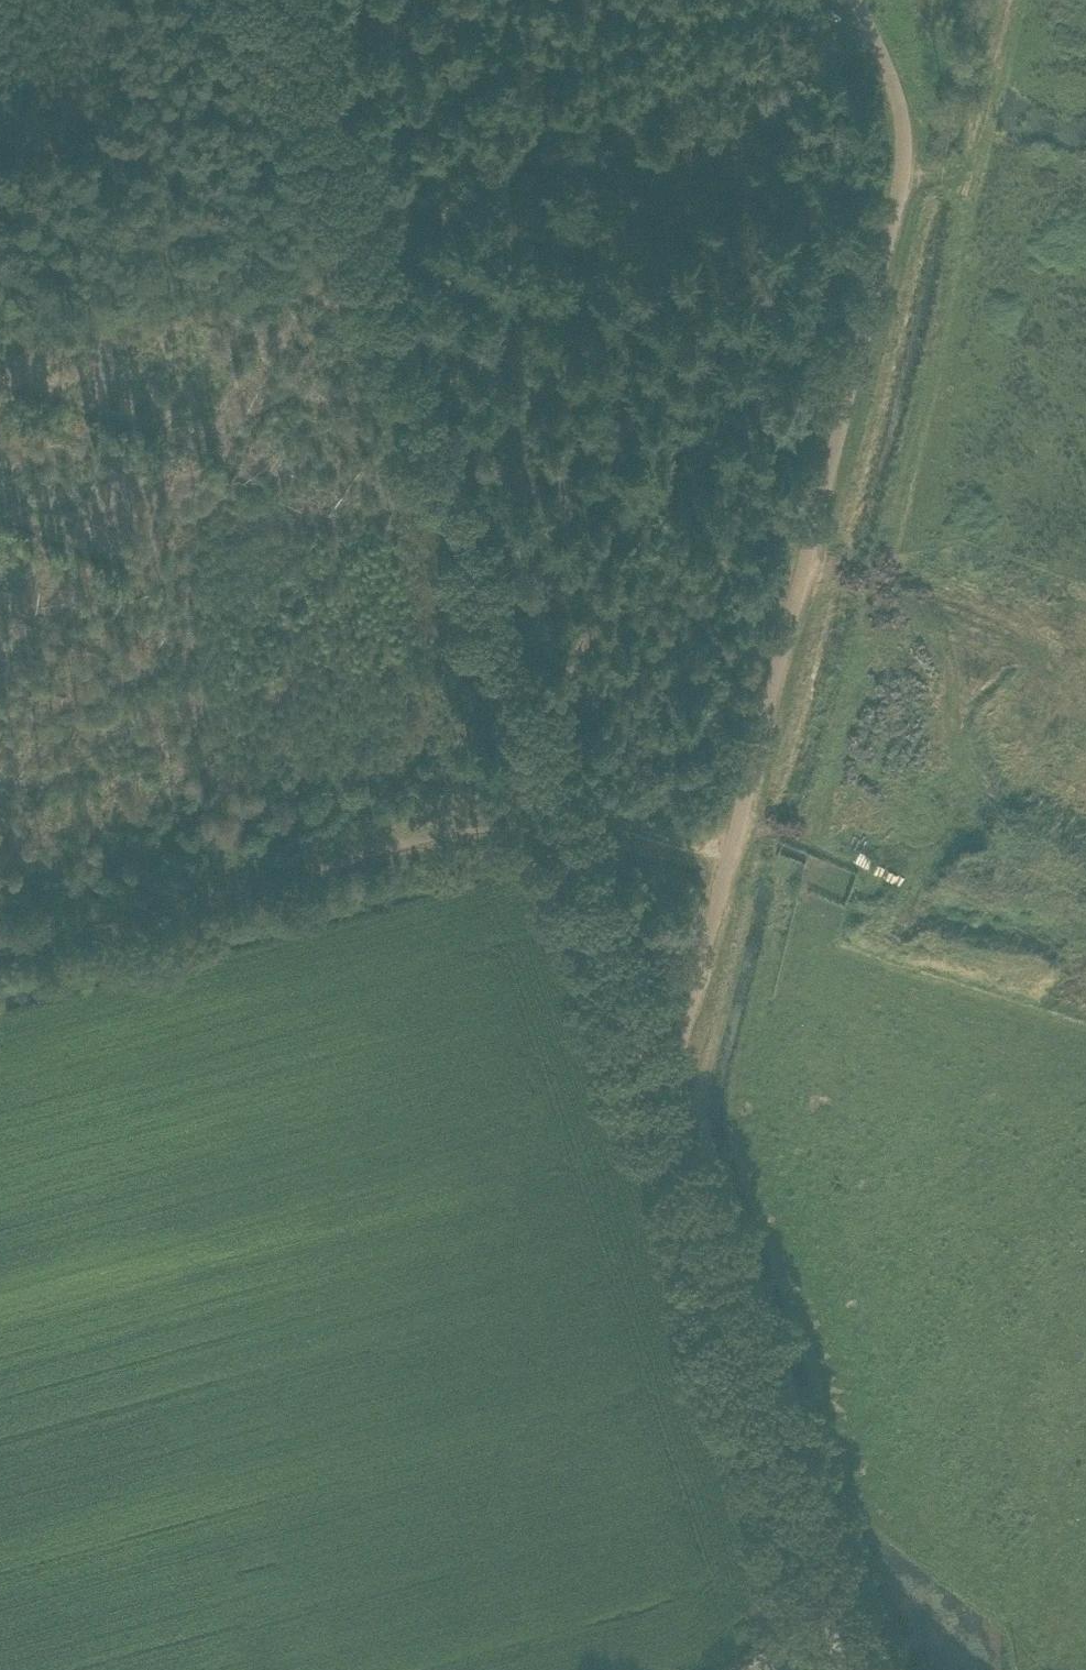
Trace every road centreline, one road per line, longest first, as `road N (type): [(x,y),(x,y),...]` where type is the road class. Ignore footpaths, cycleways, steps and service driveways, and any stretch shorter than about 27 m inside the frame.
road 1 (unclassified): [(844,1669),(828,1576),(666,1101),(904,168),(893,89),(855,0)]
road 2 (track): [(290,0),(554,794)]
road 3 (track): [(554,794),(0,945)]
road 4 (track): [(554,794),(666,1101)]
road 5 (track): [(728,853),(561,814)]

